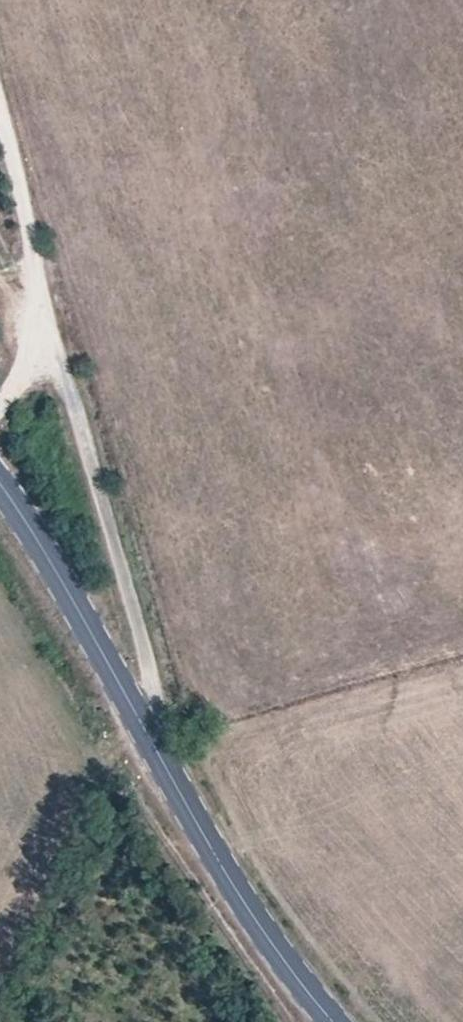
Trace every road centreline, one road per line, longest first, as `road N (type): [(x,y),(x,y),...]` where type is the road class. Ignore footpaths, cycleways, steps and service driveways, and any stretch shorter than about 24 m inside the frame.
road 1 (tertiary): [(331,1021),(234,886),(0,478)]
road 2 (track): [(0,134),(151,678),(152,738)]

